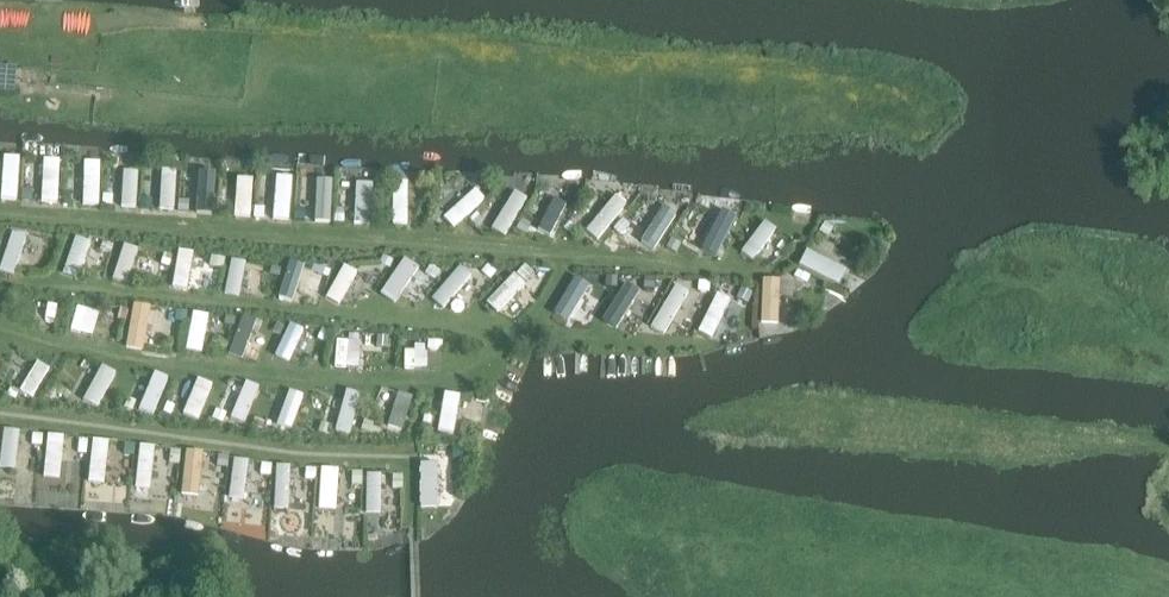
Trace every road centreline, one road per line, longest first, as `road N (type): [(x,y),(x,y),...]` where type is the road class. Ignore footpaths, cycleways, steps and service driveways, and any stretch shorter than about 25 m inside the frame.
road 1 (track): [(755,271),(0,211)]
road 2 (track): [(571,254),(550,305),(474,373),(449,379),(378,381),(142,361),(0,333)]
road 3 (track): [(511,340),(485,324),(53,282),(0,286)]

